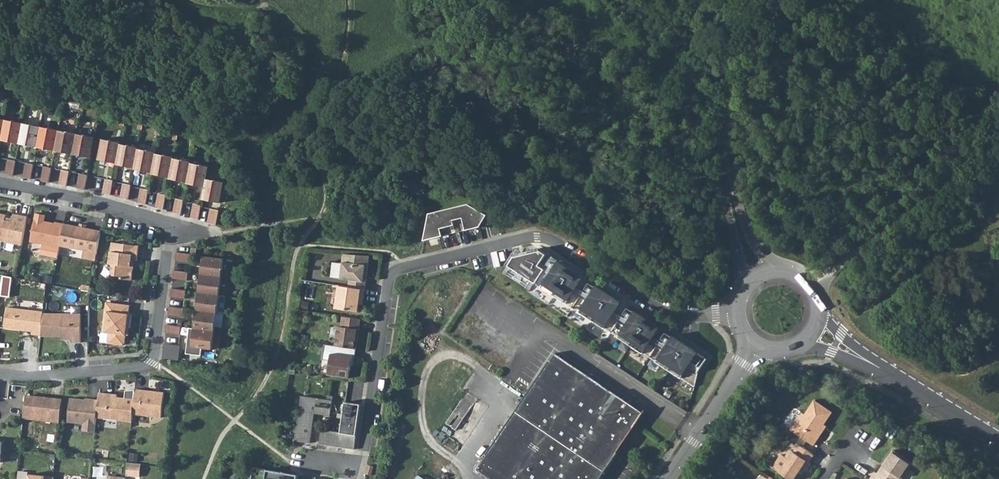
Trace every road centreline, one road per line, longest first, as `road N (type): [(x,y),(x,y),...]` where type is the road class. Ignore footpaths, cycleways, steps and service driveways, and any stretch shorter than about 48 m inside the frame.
road 1 (residential): [(737,311),(676,314),(543,238),(402,270),(391,283),(363,462),(307,469),(306,478)]
road 2 (residential): [(0,183),(171,226),(151,363),(0,376)]
road 3 (track): [(805,287),(998,140)]
road 4 (tertiary): [(671,478),(757,347)]
road 5 (tertiary): [(784,275),(748,231),(725,143)]
road 6 (tertiary): [(725,143),(723,187),(749,285)]
road 7 (tertiary): [(740,0),(725,143)]
road 8 (tertiary): [(783,351),(831,353),(898,379)]

